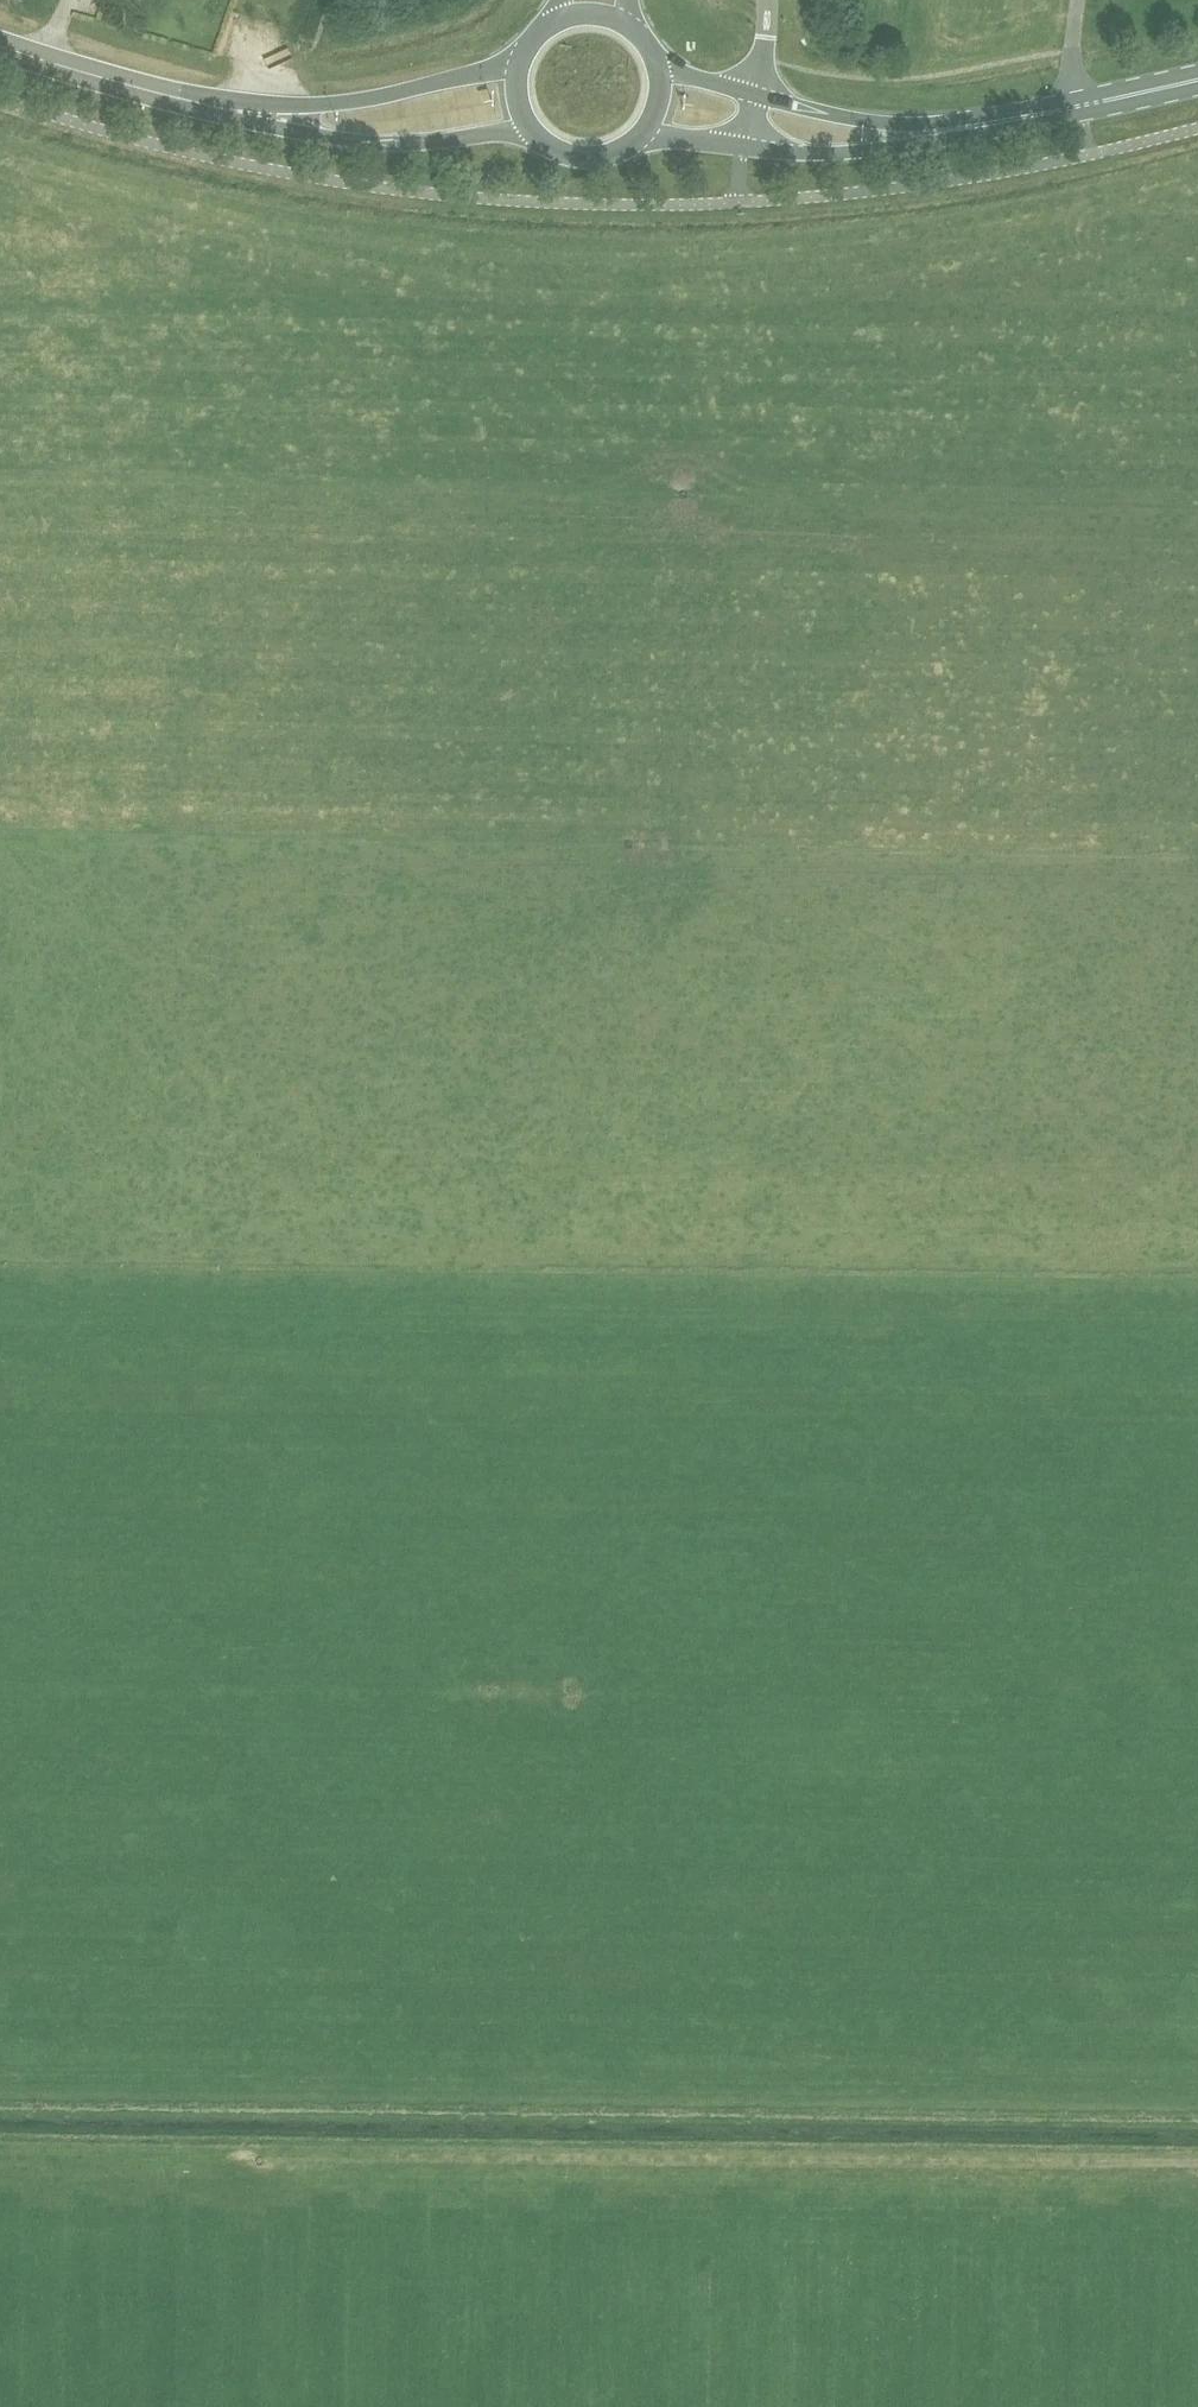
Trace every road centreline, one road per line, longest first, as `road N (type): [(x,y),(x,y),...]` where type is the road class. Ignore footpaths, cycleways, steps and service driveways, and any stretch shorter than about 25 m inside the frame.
road 1 (track): [(1197,2157),(789,2158)]
road 2 (secondary): [(246,112),(278,128),(379,142),(538,136)]
road 3 (secondary): [(524,53),(381,96),(246,112)]
road 4 (secondary): [(246,112),(0,45)]
road 5 (primary): [(743,147),(851,151),(954,138),(975,125)]
road 6 (primary): [(1197,78),(975,125)]
road 7 (primary): [(975,125),(860,122),(755,94)]

